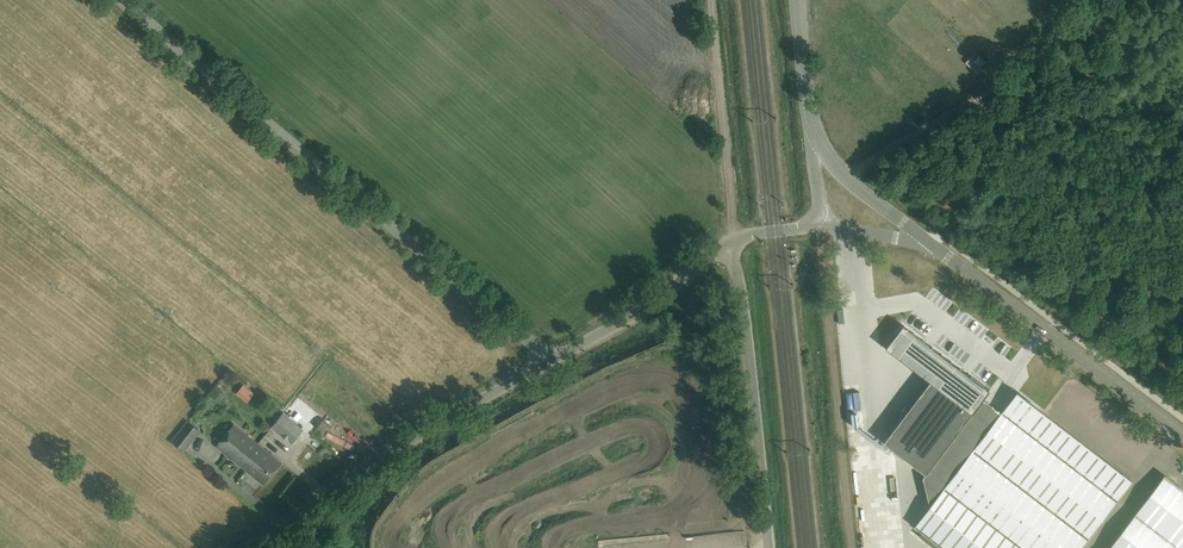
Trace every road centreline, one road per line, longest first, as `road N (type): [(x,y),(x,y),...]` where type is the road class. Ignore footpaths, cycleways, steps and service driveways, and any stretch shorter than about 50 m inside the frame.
road 1 (unclassified): [(551,359),(122,0)]
road 2 (unclassified): [(250,547),(551,359)]
road 3 (tertiary): [(1182,435),(924,239)]
road 4 (track): [(850,547),(821,225)]
road 5 (unclassified): [(770,547),(731,240)]
road 6 (track): [(848,176),(994,86),(1087,0)]
road 7 (track): [(731,240),(711,0)]
road 8 (unclassified): [(551,359),(649,305),(731,240)]
road 9 (tertiary): [(924,239),(863,190),(814,136)]
road 10 (tertiary): [(814,136),(796,0)]

